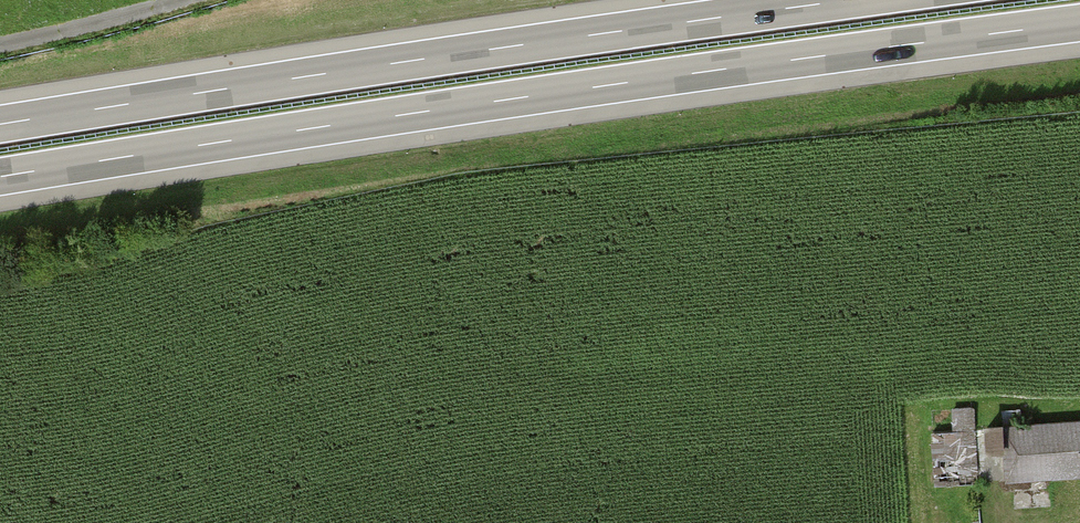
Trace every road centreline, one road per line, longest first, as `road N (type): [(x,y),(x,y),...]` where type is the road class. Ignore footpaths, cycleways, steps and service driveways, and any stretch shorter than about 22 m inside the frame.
road 1 (motorway): [(0,176),(1079,23)]
road 2 (motorway): [(850,0),(0,124)]
road 3 (track): [(0,42),(169,0)]

